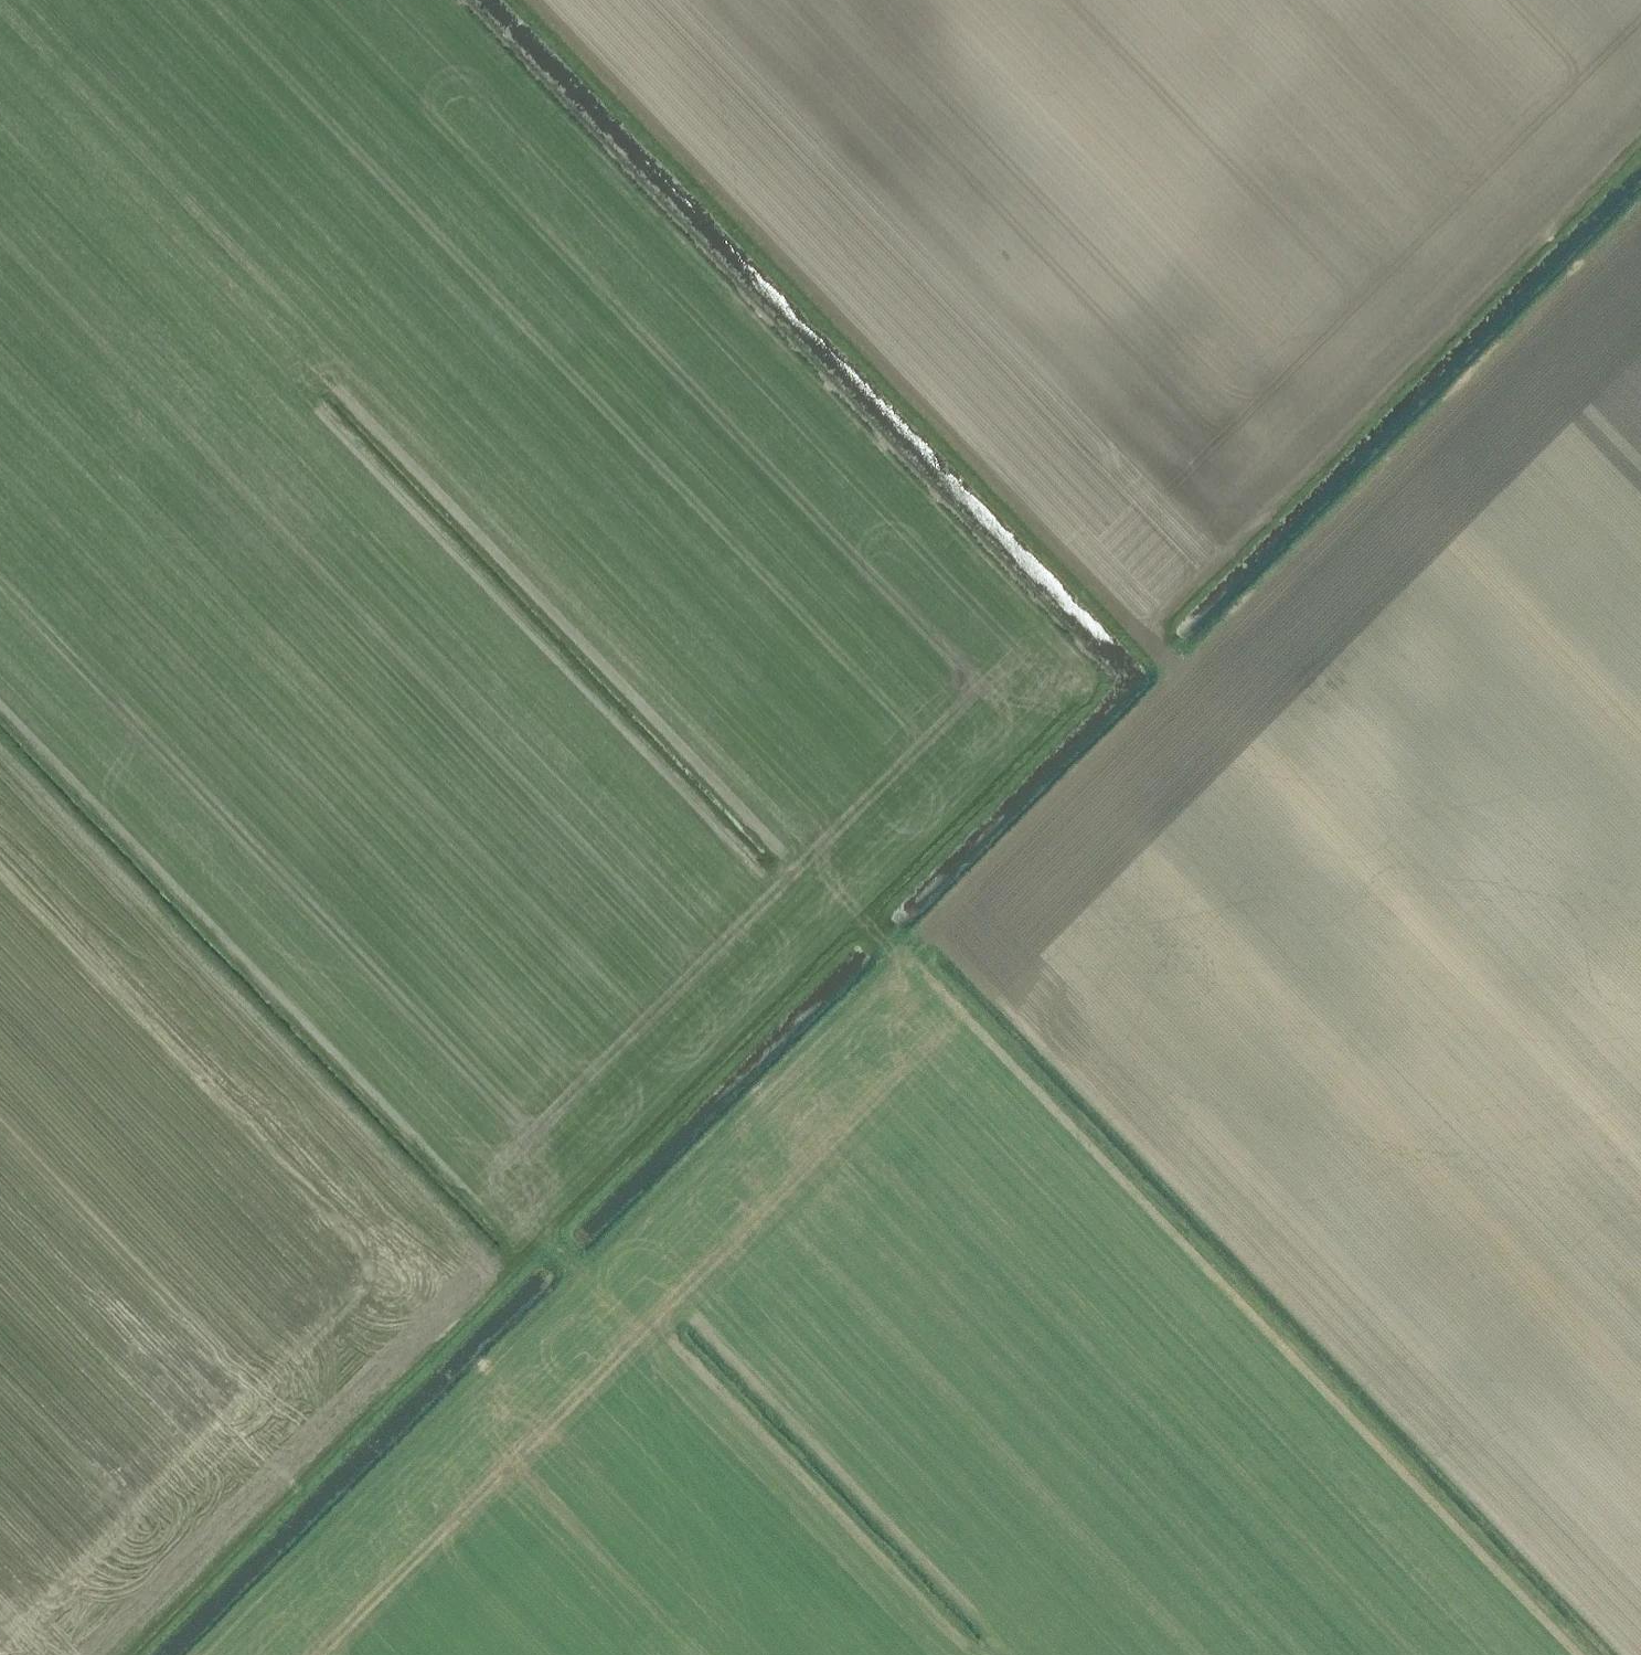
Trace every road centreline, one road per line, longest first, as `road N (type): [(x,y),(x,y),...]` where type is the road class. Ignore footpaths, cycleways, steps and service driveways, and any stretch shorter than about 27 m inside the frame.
road 1 (track): [(205,1654),(637,1229),(1640,210)]

